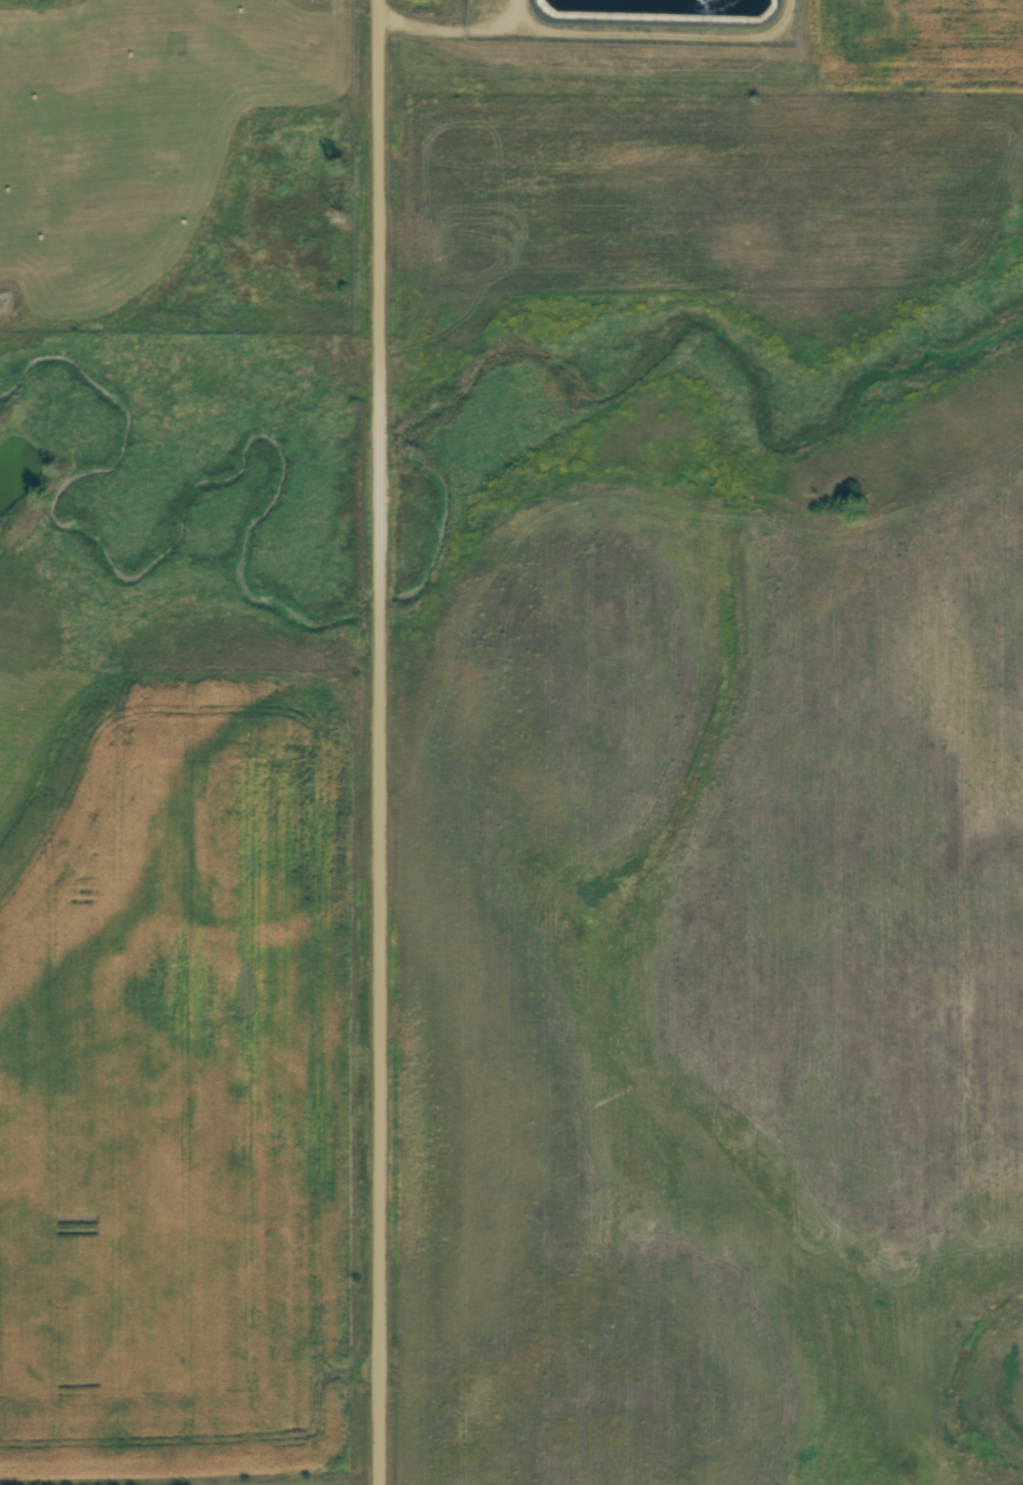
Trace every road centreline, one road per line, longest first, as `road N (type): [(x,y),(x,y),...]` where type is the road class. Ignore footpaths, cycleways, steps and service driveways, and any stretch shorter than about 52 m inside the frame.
road 1 (residential): [(385,1484),(384,0)]
road 2 (residential): [(384,299),(0,276)]

